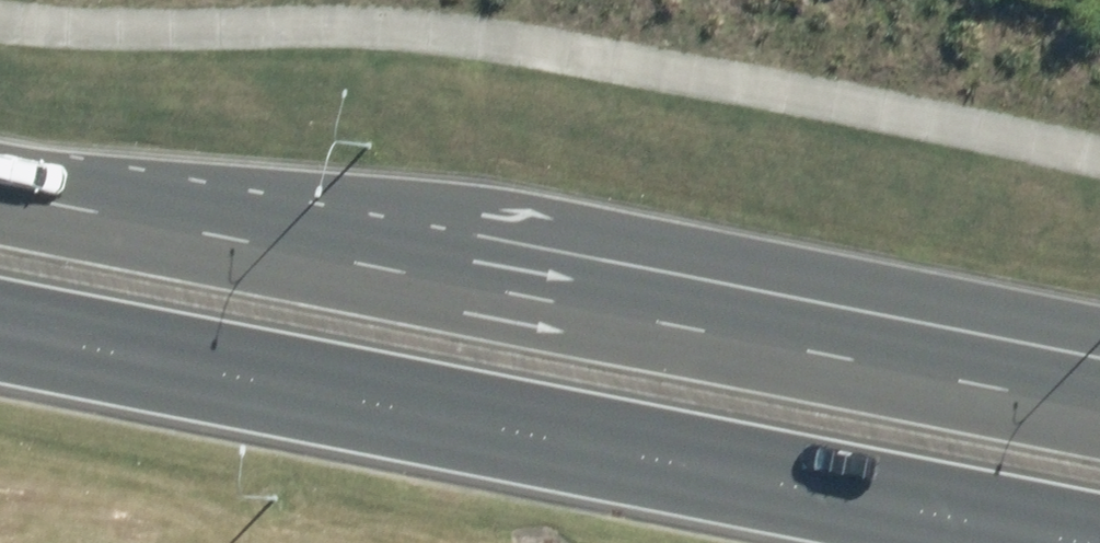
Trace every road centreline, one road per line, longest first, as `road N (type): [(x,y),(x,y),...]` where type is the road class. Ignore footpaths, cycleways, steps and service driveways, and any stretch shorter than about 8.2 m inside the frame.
road 1 (primary): [(0,192),(1099,408)]
road 2 (primary): [(1097,542),(0,333)]

